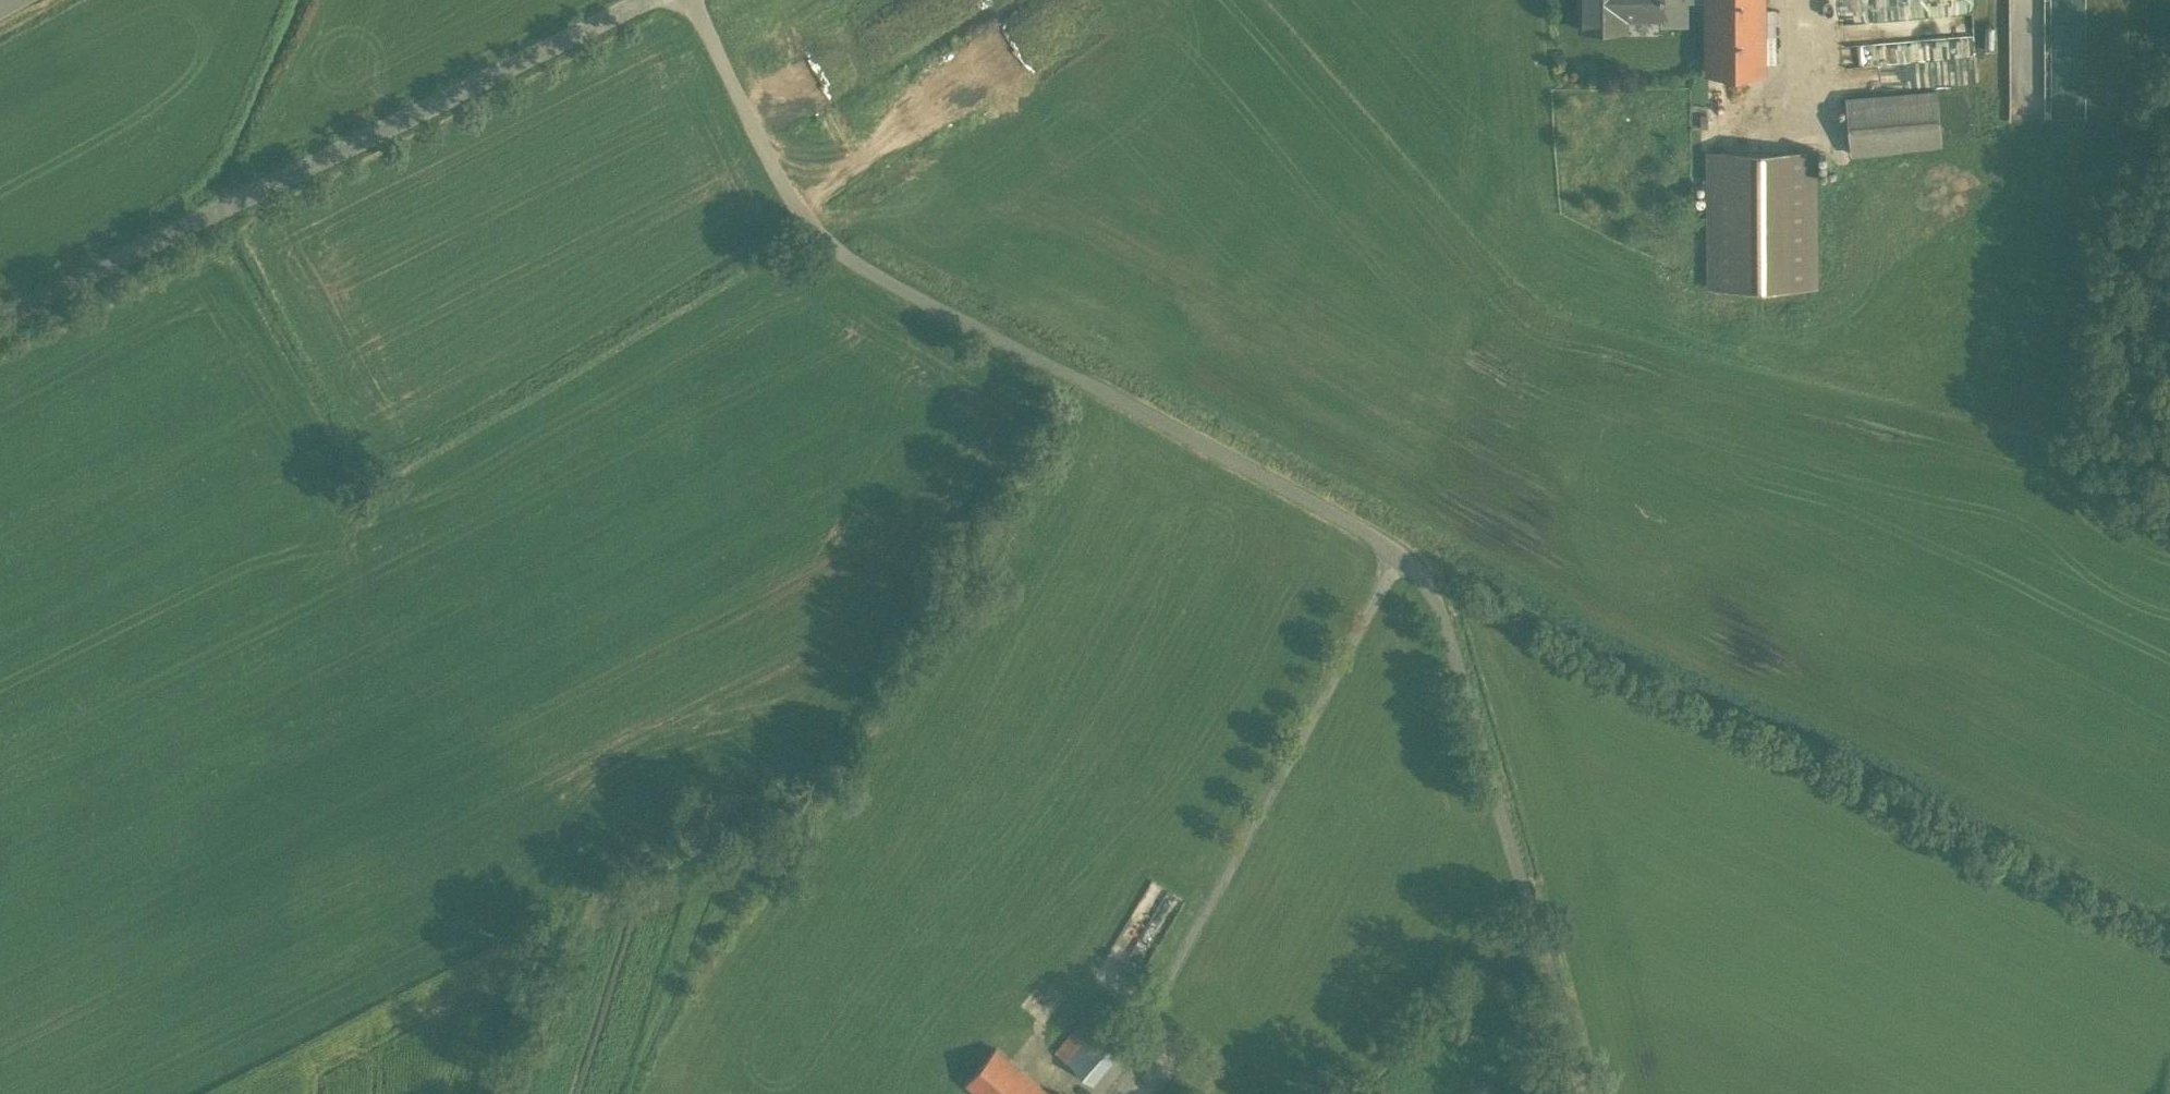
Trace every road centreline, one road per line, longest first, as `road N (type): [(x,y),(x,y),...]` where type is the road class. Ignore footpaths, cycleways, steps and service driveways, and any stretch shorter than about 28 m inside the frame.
road 1 (unclassified): [(695,0),(792,205),(831,244),(1363,527),(1436,584),(1580,1093)]
road 2 (unclassified): [(0,318),(635,0)]

